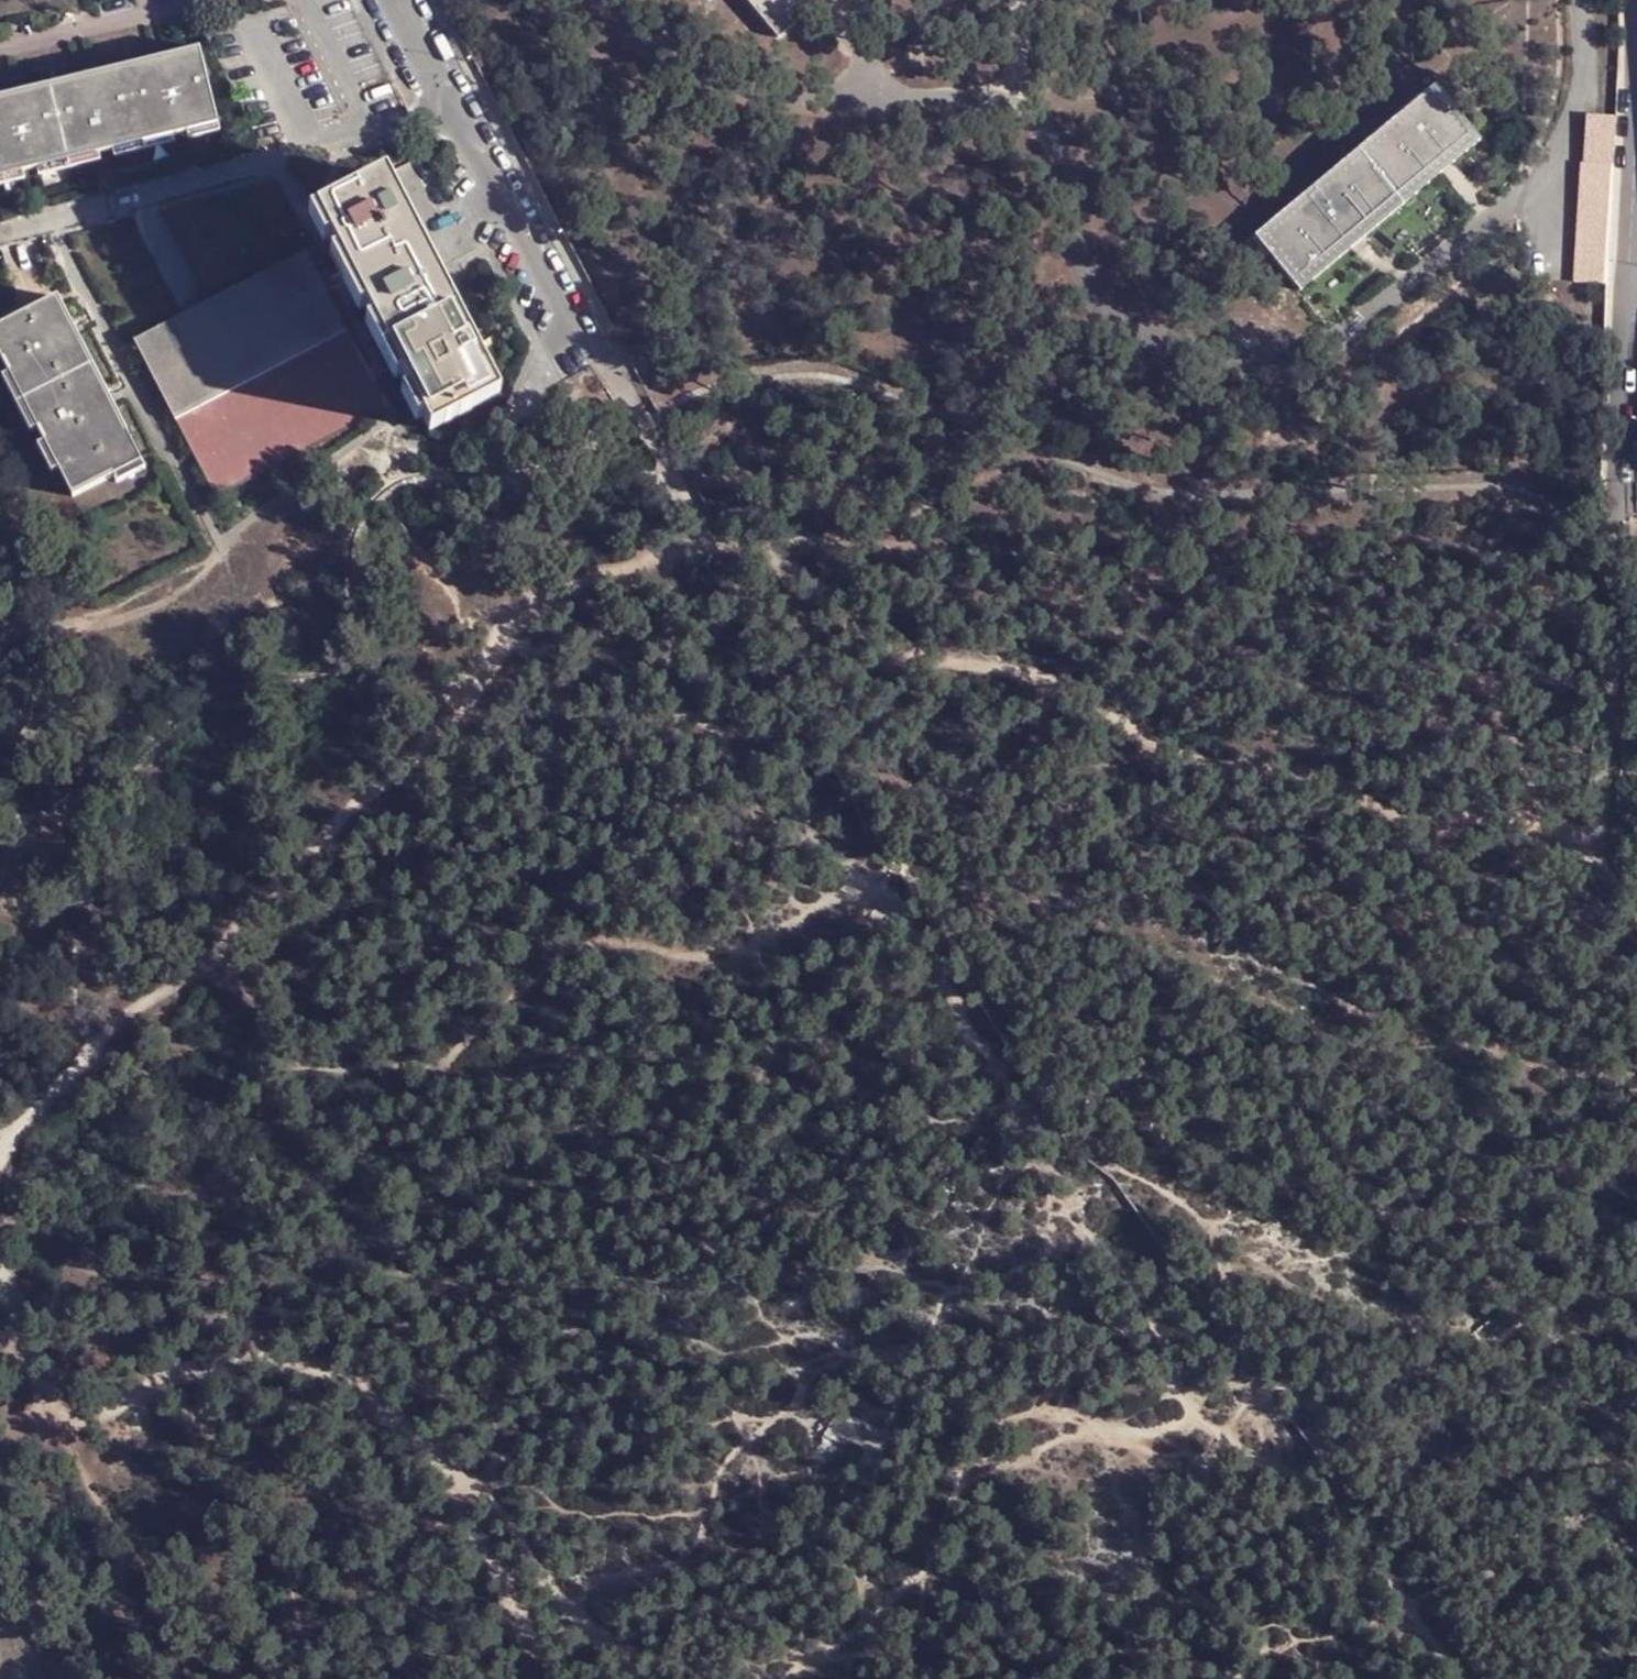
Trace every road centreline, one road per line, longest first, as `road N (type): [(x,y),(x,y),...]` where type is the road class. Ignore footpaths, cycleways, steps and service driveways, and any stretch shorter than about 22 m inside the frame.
road 1 (track): [(1603,851),(1518,819),(1414,817),(1318,776),(1233,764),(1160,740),(1072,682),(907,650),(794,564),(709,539)]
road 2 (track): [(0,1156),(128,1014),(203,962),(343,816),(460,721),(535,607),(560,586),(709,539)]
road 3 (track): [(51,1439),(153,1384),(205,1366),(249,1358),(332,1379),(490,1491),(522,1542),(640,1678)]
road 4 (residential): [(1614,529),(1636,107)]
road 5 (residential): [(586,349),(398,0)]
road 6 (track): [(557,1678),(422,1441)]
road 7 (track): [(0,1463),(51,1439),(31,1342),(0,1271)]

